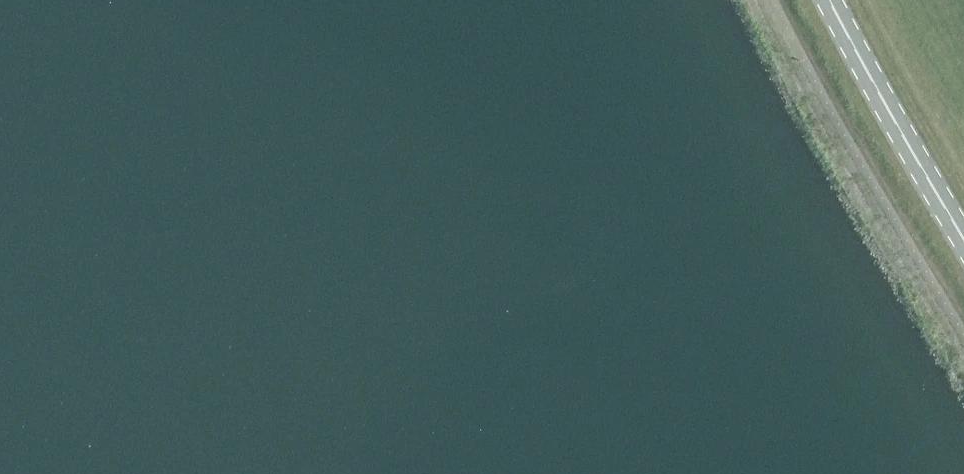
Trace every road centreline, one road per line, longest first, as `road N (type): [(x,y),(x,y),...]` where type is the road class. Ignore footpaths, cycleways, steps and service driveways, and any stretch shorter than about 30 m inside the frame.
road 1 (secondary): [(963,244),(832,0)]

